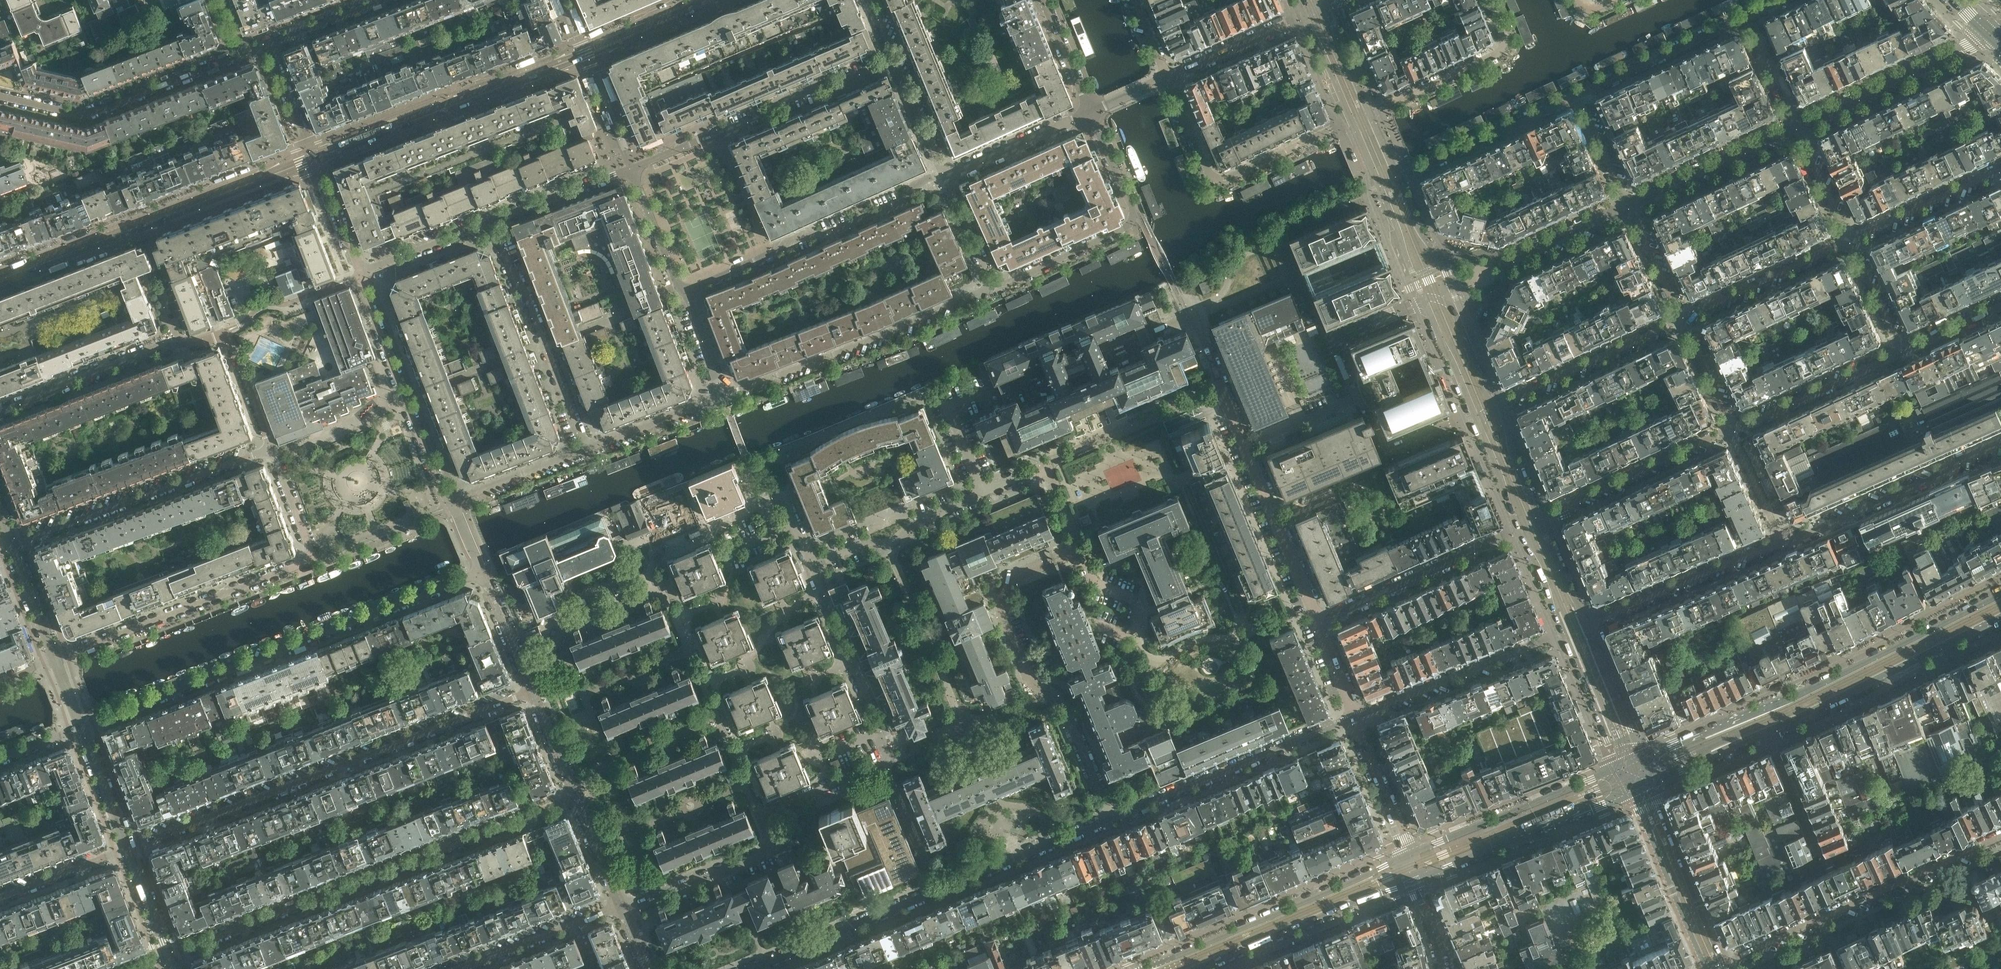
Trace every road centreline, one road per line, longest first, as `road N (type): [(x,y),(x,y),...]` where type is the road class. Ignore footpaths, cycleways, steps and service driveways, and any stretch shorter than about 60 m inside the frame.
road 1 (residential): [(1112,820),(1061,700),(1028,678),(1001,615),(1011,580),(1074,550),(1076,532),(1047,465)]
road 2 (residential): [(171,957),(575,799)]
road 3 (residential): [(533,692),(128,846)]
road 4 (residential): [(82,730),(485,573)]
road 5 (tertiary): [(314,158),(713,0)]
road 6 (secondary): [(2000,596),(1640,759)]
road 7 (residential): [(753,968),(1112,820)]
road 8 (residential): [(271,449),(308,562),(56,657)]
road 9 (residential): [(271,449),(226,332),(156,346),(0,412)]
road 10 (residential): [(812,566),(890,758),(762,815)]
road 11 (tertiary): [(0,281),(314,158)]
road 12 (residential): [(1724,963),(2000,837)]
road 13 (residential): [(997,289),(724,398)]
road 14 (secondary): [(1407,856),(1142,968)]
road 15 (residential): [(0,96),(88,116),(267,49)]
road 16 (residential): [(14,545),(271,449)]
road 17 (residential): [(997,289),(1129,229),(1133,209),(1091,113)]
road 18 (residential): [(1112,820),(1355,716)]
road 19 (residential): [(762,815),(663,593),(648,583)]
road 20 (secondary): [(1767,731),(2000,618)]
road 21 (residential): [(1344,123),(1219,184),(1170,79)]
road 22 (tertiary): [(1381,186),(1477,418)]
road 23 (residential): [(648,583),(660,545),(781,493),(812,566)]
road 24 (residential): [(361,276),(439,488),(453,505)]
road 25 (residential): [(585,451),(491,224)]
road 26 (residential): [(2000,443),(1784,543)]
road 27 (secondary): [(1412,882),(1631,792)]
road 28 (residential): [(1579,100),(1789,0)]
road 29 (secondary): [(1198,968),(1412,882)]
road 30 (secondary): [(1618,768),(1407,856)]
road 31 (residential): [(1355,716),(1564,638)]
road 32 (residential): [(1520,530),(1318,623)]
road 33 (residential): [(1992,35),(1794,126)]
road 34 (residential): [(1784,543),(1584,621)]
road 35 (residential): [(1541,520),(1733,430)]
road 36 (residential): [(1684,315),(1500,405)]
road 37 (residential): [(1399,178),(1579,100)]
road 38 (residential): [(771,257),(948,173)]
road 39 (residential): [(620,906),(766,851),(771,834),(762,815)]
road 40 (residential): [(1318,623),(1246,443)]
road 41 (tertiary): [(1724,963),(1651,784)]
road 42 (residential): [(1047,465),(1223,389)]
road 43 (tertiary): [(1631,792),(1707,968)]
road 44 (residential): [(895,62),(717,132)]
road 45 (residential): [(1733,430),(1903,348)]
road 46 (residential): [(1853,242),(1684,315)]
road 47 (residential): [(1794,126),(1631,207)]
road 48 (residential): [(620,906),(457,968)]
road 49 (residential): [(2000,168),(1853,242)]
road 50 (residential): [(523,670),(549,659),(570,620),(648,583)]
road 51 (residential): [(1091,113),(948,173)]
road 52 (residential): [(631,167),(491,224)]
road 53 (residential): [(1170,79),(1305,14)]
road 54 (residential): [(1407,856),(1355,716)]
road 55 (tertiary): [(1640,759),(1584,621)]
road 56 (residential): [(585,451),(724,398)]
road 57 (residential): [(453,505),(585,451)]
road 58 (tertiary): [(1564,638),(1618,768)]
road 59 (residential): [(491,224),(361,276)]
road 60 (residential): [(1821,859),(1767,731)]
road 61 (residential): [(985,491),(950,406),(993,388)]
road 62 (residential): [(128,846),(0,897)]
road 63 (residential): [(684,293),(631,167)]
road 64 (unclassified): [(1494,57),(1369,112)]
road 65 (residential): [(267,49),(393,0)]
road 66 (residential): [(1631,207),(1508,263)]
road 67 (residential): [(1853,242),(1794,126)]
road 68 (secondary): [(1651,784),(1767,731)]
road 69 (residential): [(361,276),(314,158)]
road 70 (residential): [(948,173),(997,289)]
road 71 (residential): [(1246,443),(1361,394)]
road 72 (residential): [(1684,315),(1733,430)]
road 73 (tertiary): [(128,846),(82,730)]
road 74 (residential): [(1733,430),(1784,543)]
road 75 (residential): [(948,173),(895,62)]
road 76 (residential): [(1043,0),(1091,113)]
road 77 (tertiary): [(1541,520),(1500,405)]
road 78 (residential): [(1631,207),(1684,315)]
road 79 (tertiary): [(1477,418),(1520,530)]
road 80 (tertiary): [(56,657),(14,545)]

